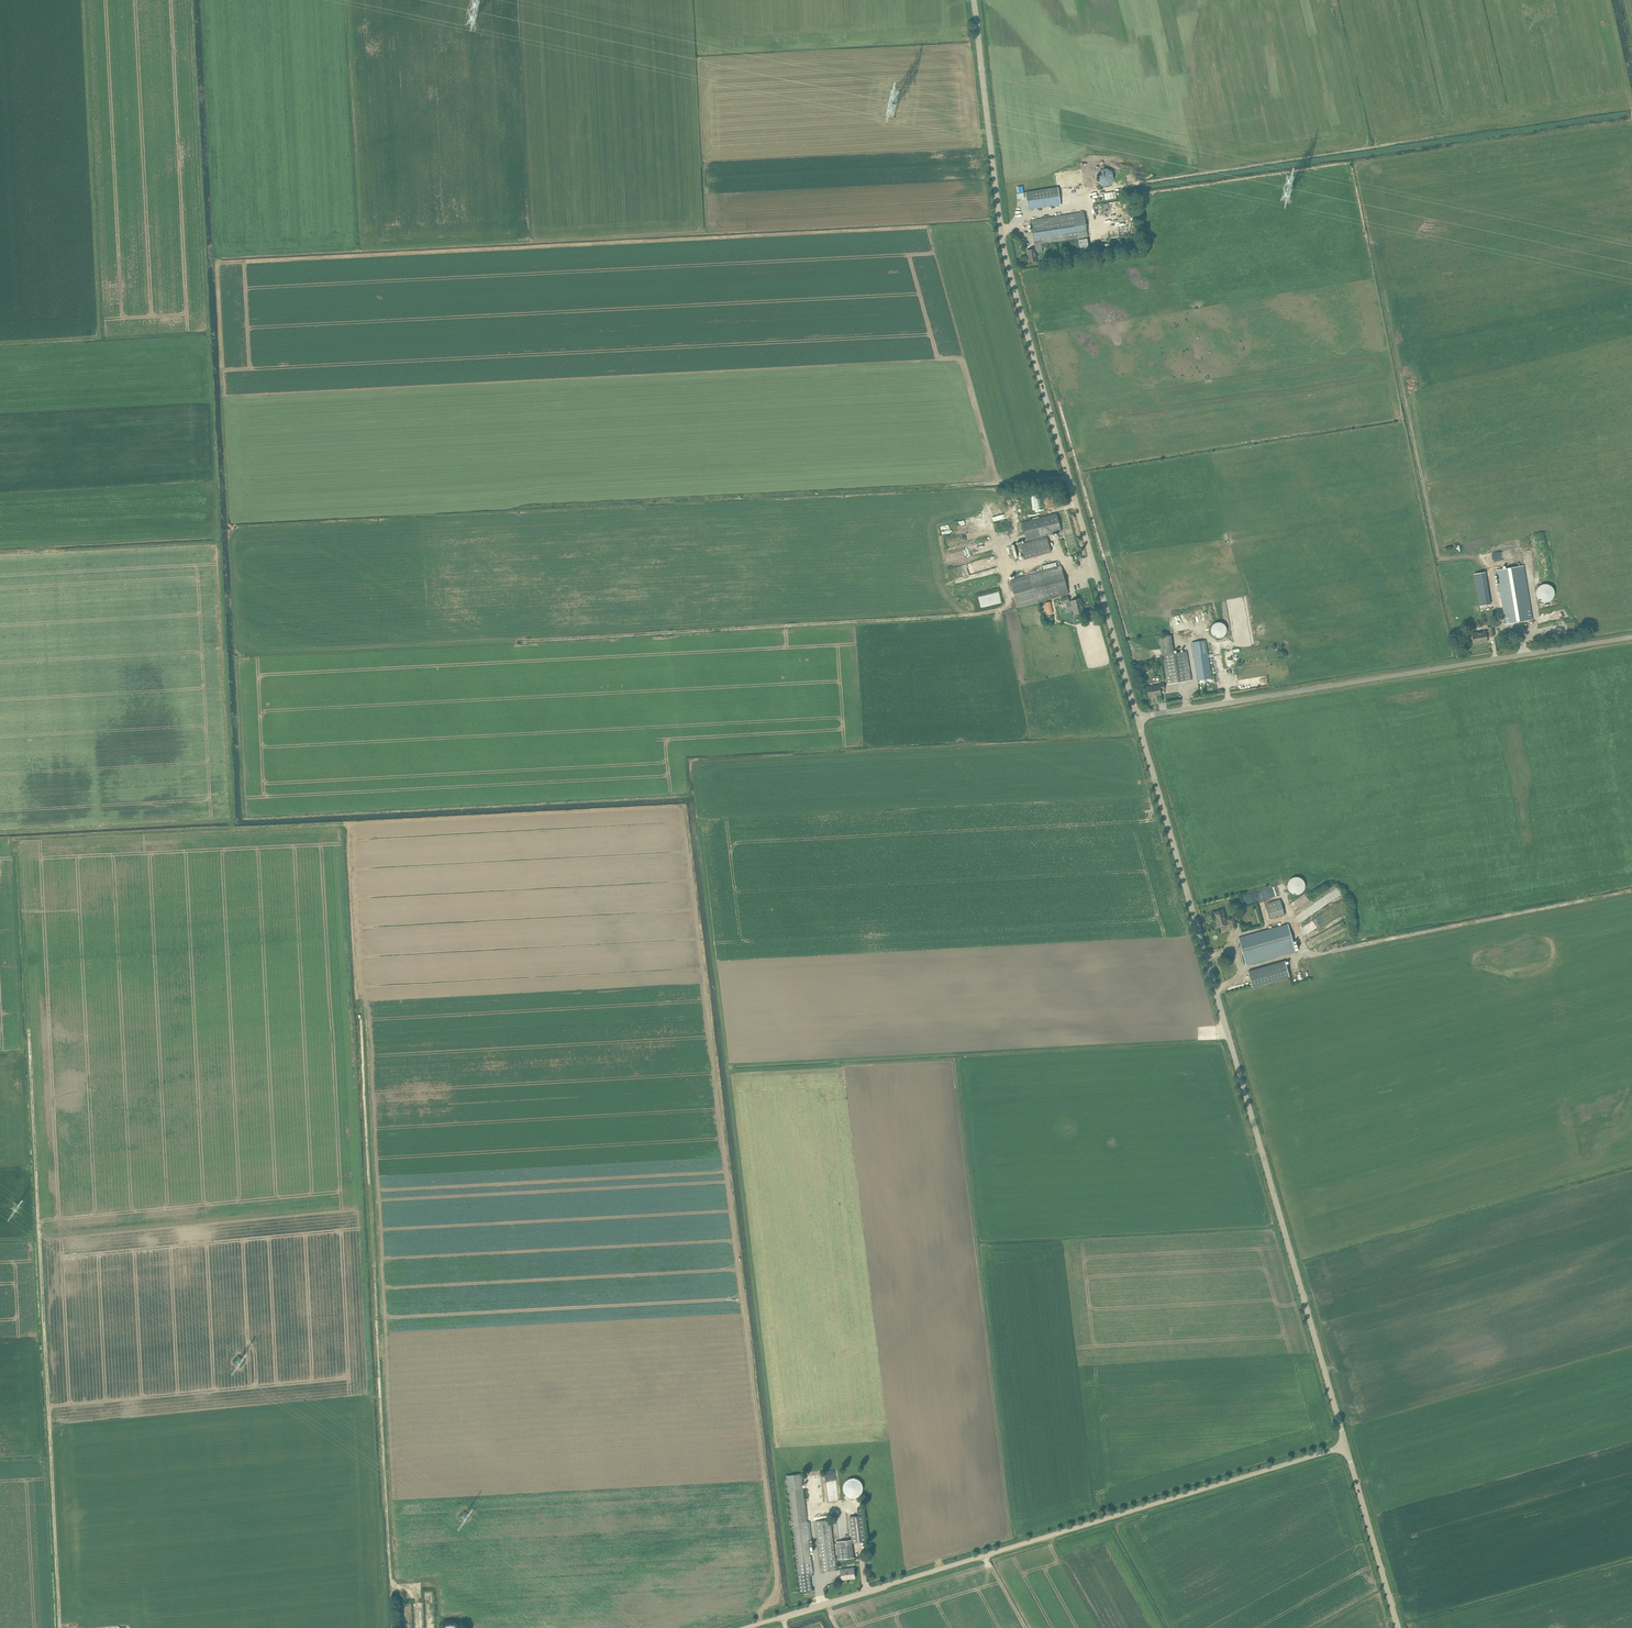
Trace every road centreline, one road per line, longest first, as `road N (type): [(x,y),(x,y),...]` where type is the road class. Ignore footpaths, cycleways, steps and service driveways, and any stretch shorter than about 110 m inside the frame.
road 1 (unclassified): [(1346,1446),(1137,717)]
road 2 (unclassified): [(1137,717),(1007,262),(974,0)]
road 3 (unclassified): [(744,1627),(1346,1446)]
road 4 (track): [(1069,478),(538,509)]
road 5 (unclassified): [(1137,717),(1631,637)]
road 6 (unclassified): [(1399,1627),(1346,1446)]

